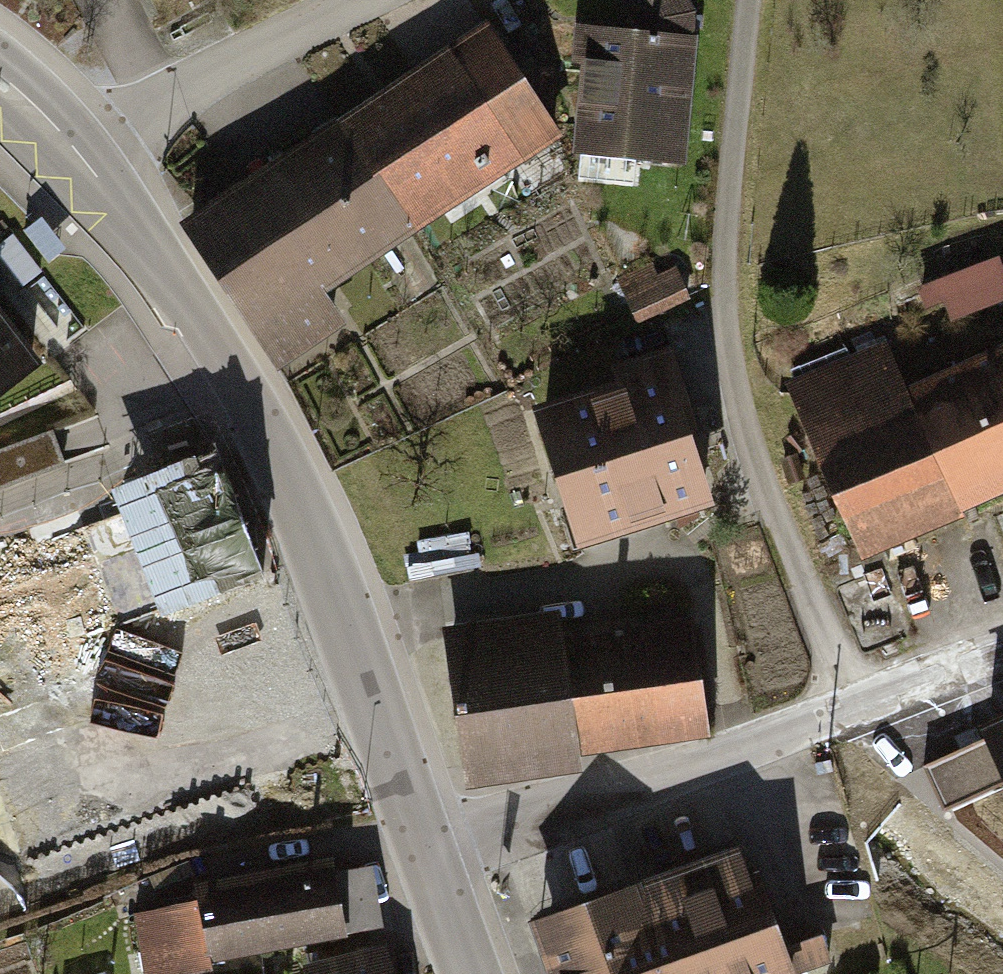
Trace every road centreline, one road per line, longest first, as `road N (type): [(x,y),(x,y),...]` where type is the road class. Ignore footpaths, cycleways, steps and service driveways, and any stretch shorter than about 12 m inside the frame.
road 1 (tertiary): [(430,863),(289,482),(187,304),(80,161)]
road 2 (residential): [(430,863),(1002,657)]
road 3 (residential): [(80,161),(198,80),(358,0)]

